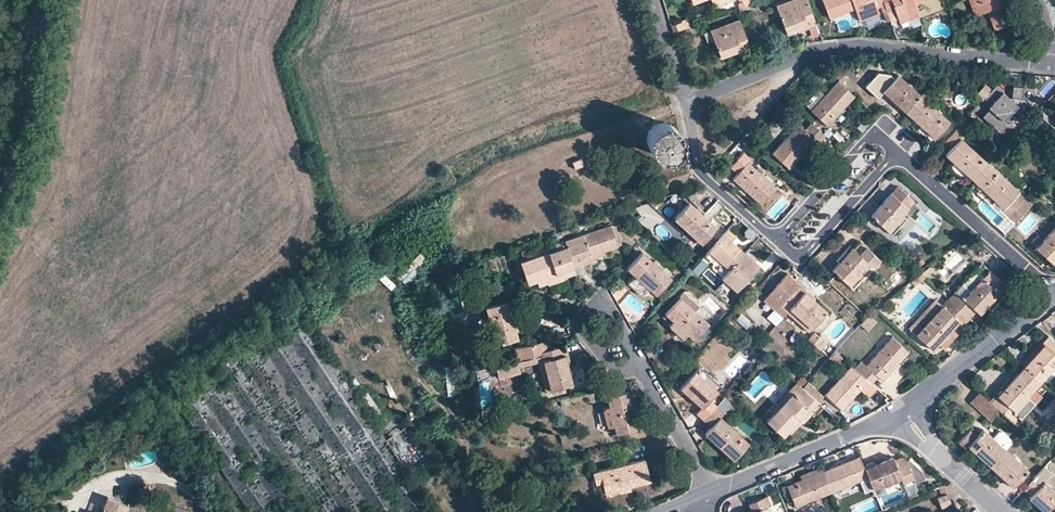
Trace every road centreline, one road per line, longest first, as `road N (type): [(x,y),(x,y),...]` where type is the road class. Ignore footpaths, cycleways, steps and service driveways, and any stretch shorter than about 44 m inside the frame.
road 1 (residential): [(686,102),(838,49),(1051,67)]
road 2 (residential): [(895,153),(1050,299)]
road 3 (residential): [(710,489),(899,413)]
road 4 (tertiary): [(899,413),(1050,299)]
road 5 (tertiary): [(0,173),(45,0)]
road 6 (residential): [(777,238),(701,172),(686,102)]
road 7 (residential): [(895,153),(874,133),(777,238)]
road 8 (residential): [(777,238),(798,257),(895,153)]
road 9 (residential): [(642,366),(616,368),(586,337),(585,313),(609,305),(629,342)]
road 10 (tertiary): [(899,413),(1002,511)]
road 11 (residential): [(642,366),(710,489)]

